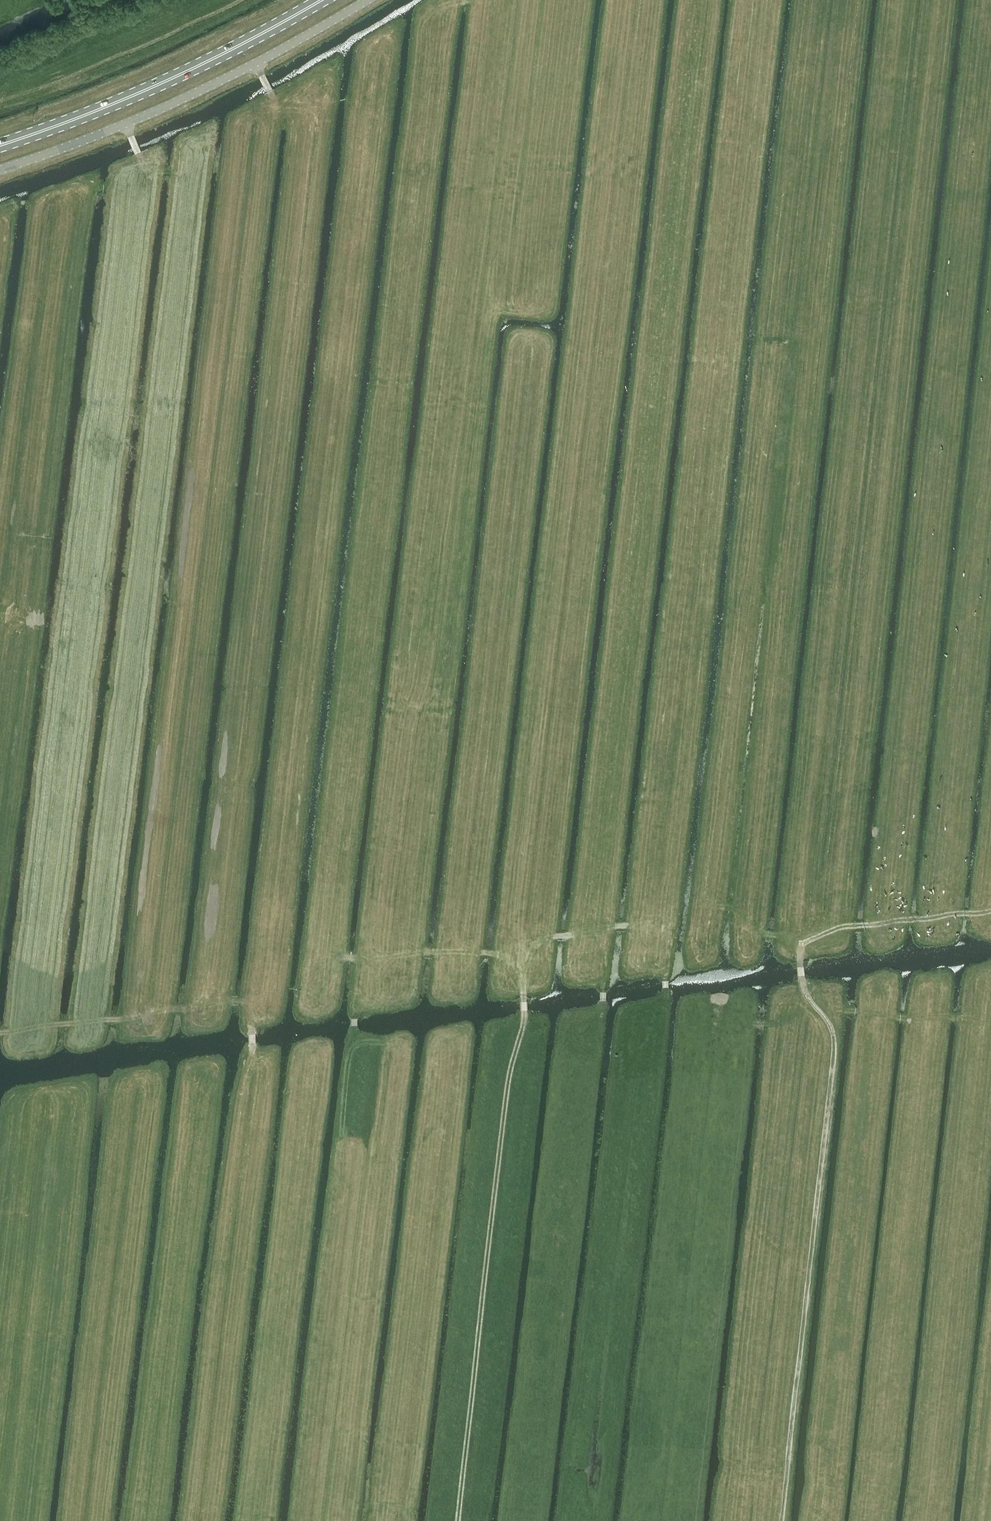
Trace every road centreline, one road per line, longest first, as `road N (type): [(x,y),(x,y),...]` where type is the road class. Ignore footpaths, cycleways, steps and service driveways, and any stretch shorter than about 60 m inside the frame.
road 1 (track): [(457,1520),(524,1001),(521,981),(494,947),(388,952),(403,849)]
road 2 (track): [(782,1520),(834,1046),(807,997),(801,943),(834,930),(990,909)]
road 3 (unclassified): [(0,168),(172,103),(364,0)]
road 4 (primary): [(0,145),(149,88),(321,0)]

